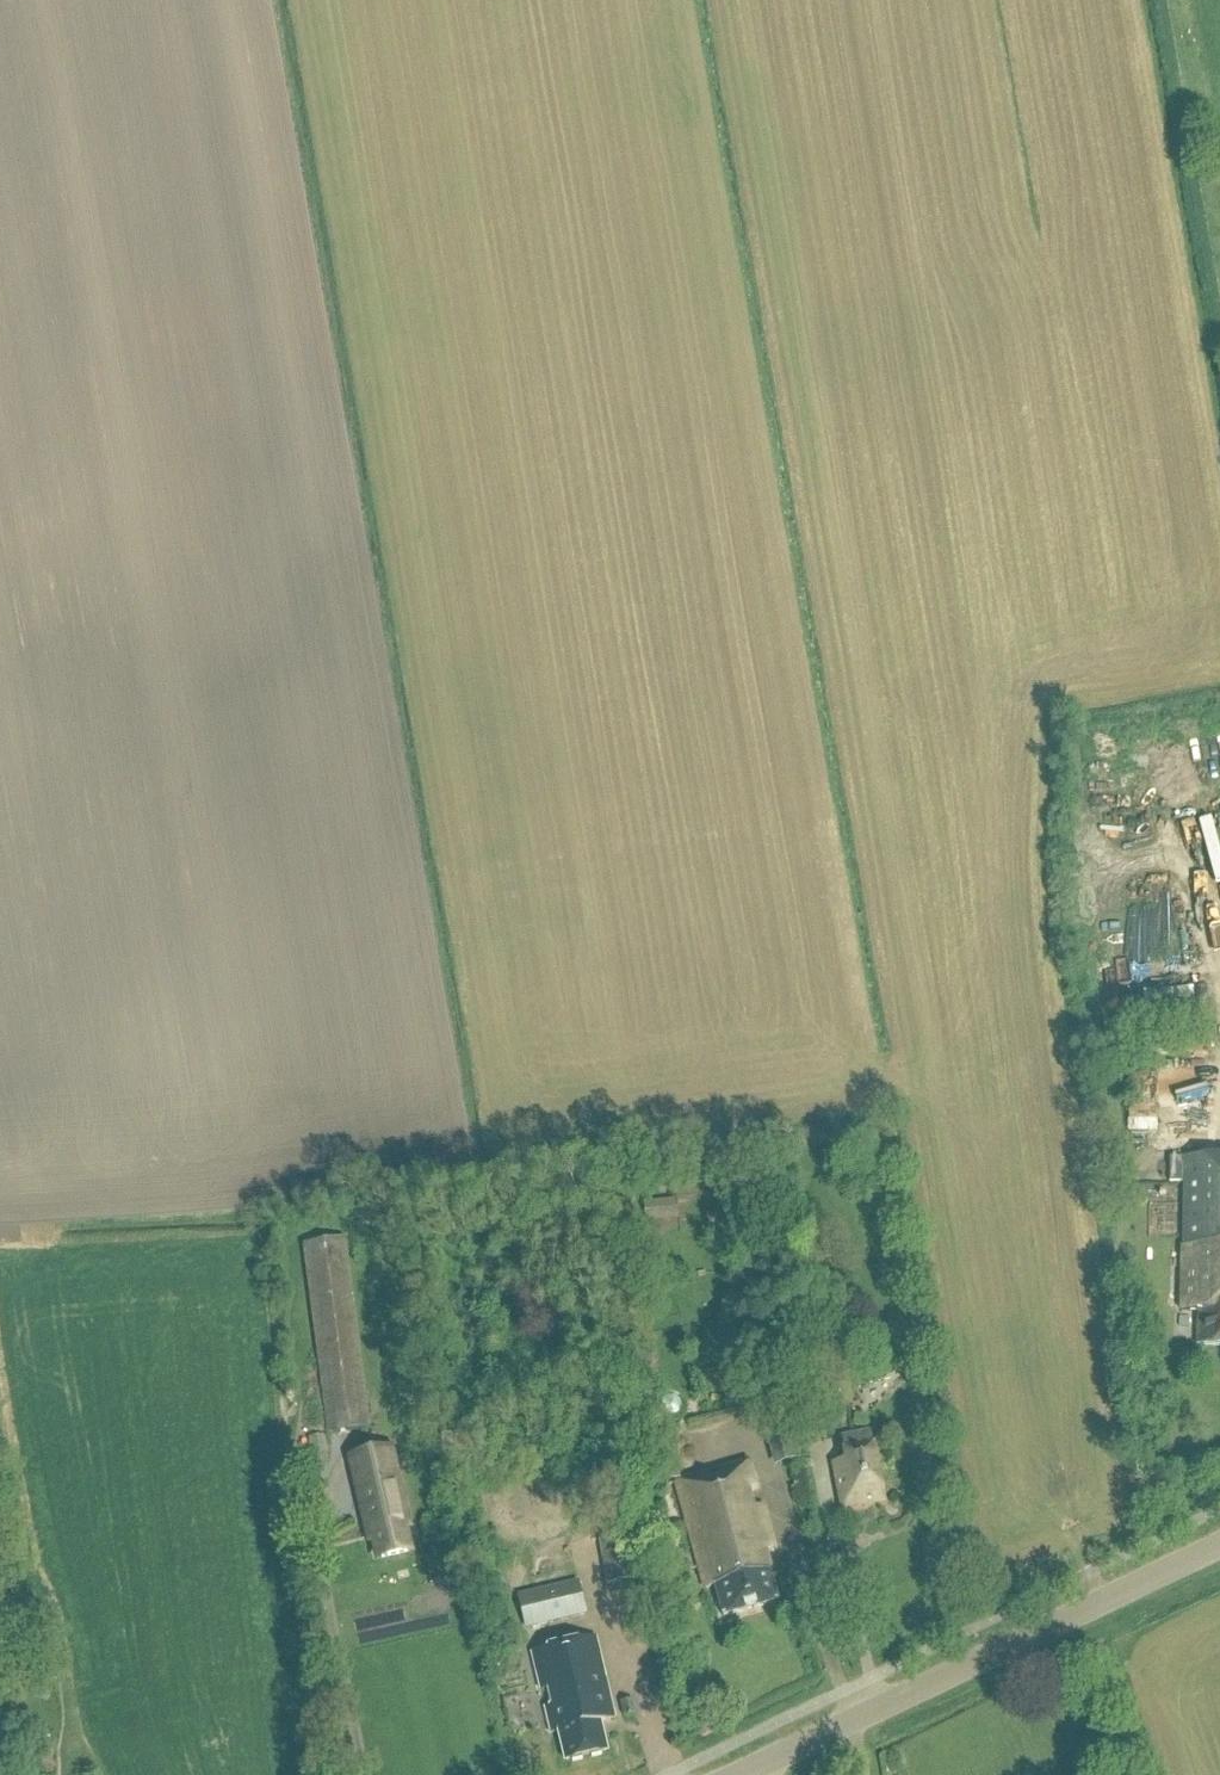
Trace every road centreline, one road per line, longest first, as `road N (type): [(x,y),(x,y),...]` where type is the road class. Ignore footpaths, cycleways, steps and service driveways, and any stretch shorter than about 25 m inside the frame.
road 1 (tertiary): [(743,1774),(1219,1547)]

